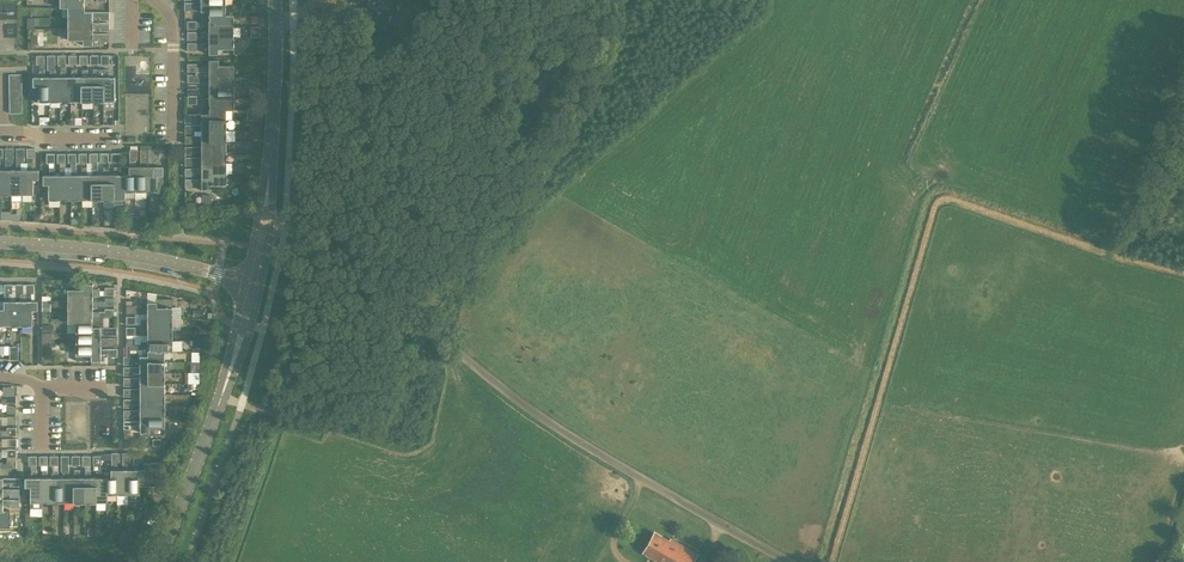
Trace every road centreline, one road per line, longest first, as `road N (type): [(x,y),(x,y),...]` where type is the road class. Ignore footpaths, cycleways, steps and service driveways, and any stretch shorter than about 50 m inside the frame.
road 1 (track): [(805,561),(583,434),(313,234),(285,222)]
road 2 (secondary): [(160,561),(252,284)]
road 3 (secondary): [(252,284),(272,111),(273,0)]
road 4 (residential): [(252,284),(117,252),(0,243)]
road 5 (residential): [(174,143),(173,20),(153,0)]

